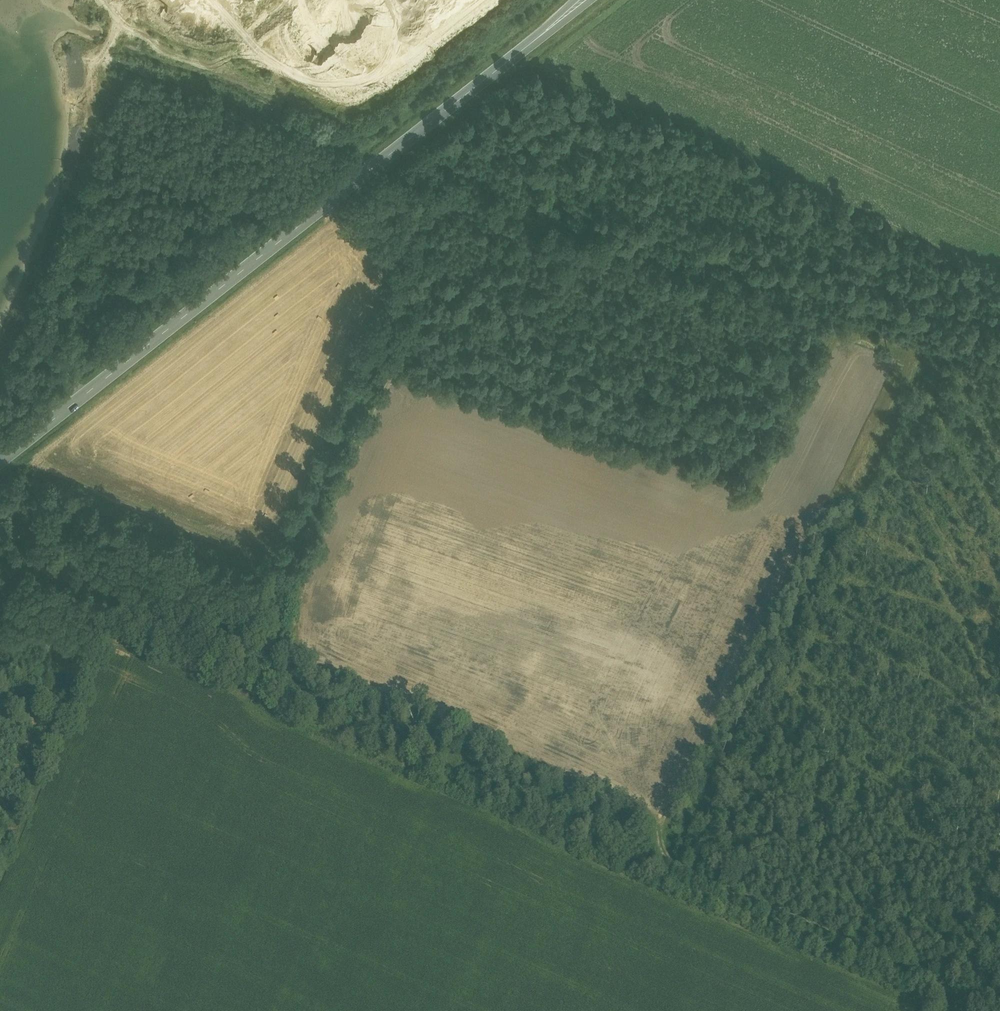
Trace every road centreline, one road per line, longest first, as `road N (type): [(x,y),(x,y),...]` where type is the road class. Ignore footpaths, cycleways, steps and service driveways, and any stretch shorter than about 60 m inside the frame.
road 1 (primary): [(0,461),(529,44)]
road 2 (track): [(999,363),(393,151)]
road 3 (track): [(999,996),(738,896),(668,858),(668,799)]

